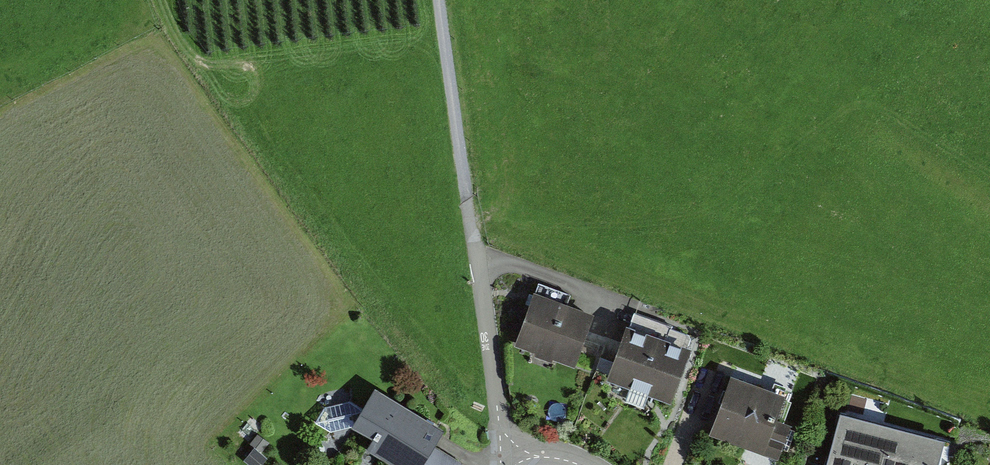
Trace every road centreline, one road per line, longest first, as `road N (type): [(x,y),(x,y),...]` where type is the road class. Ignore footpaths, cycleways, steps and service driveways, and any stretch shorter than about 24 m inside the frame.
road 1 (residential): [(468,208),(510,454)]
road 2 (track): [(440,0),(468,208)]

